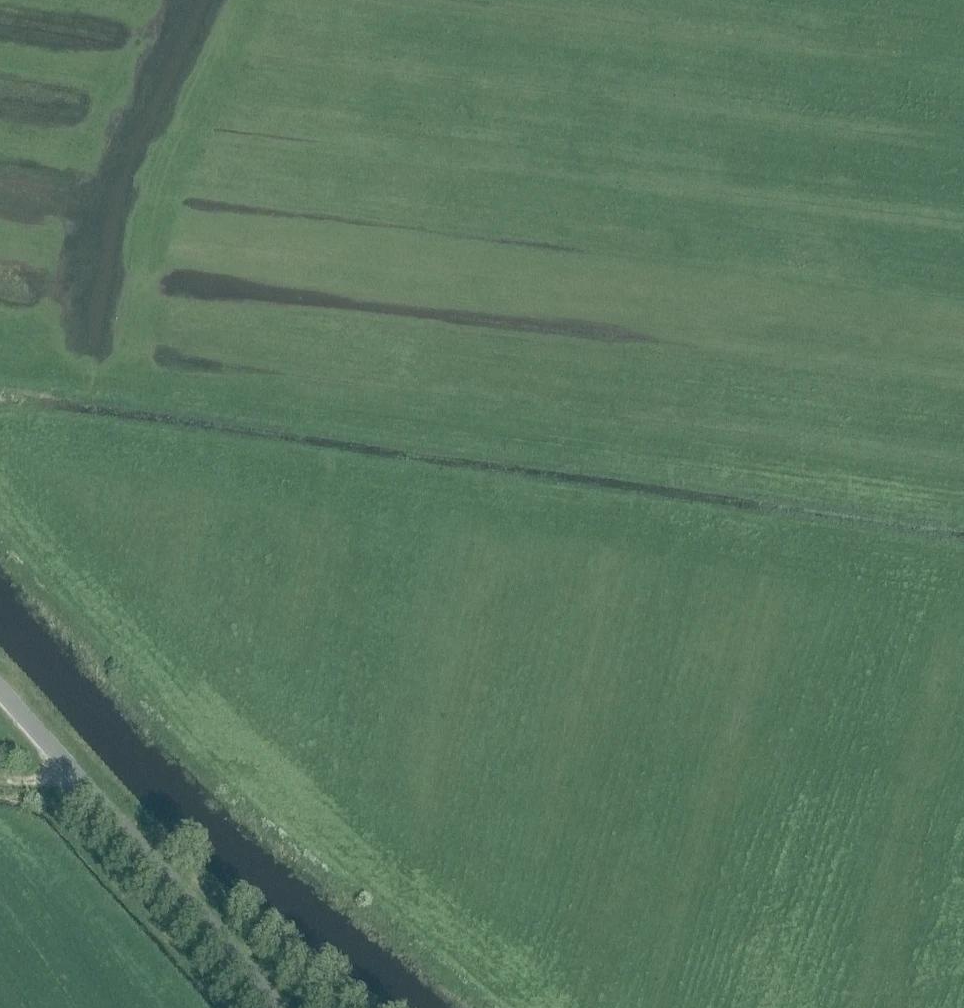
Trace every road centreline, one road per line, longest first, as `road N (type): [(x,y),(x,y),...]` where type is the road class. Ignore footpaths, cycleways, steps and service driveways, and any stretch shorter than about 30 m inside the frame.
road 1 (unclassified): [(275,1007),(0,692)]

